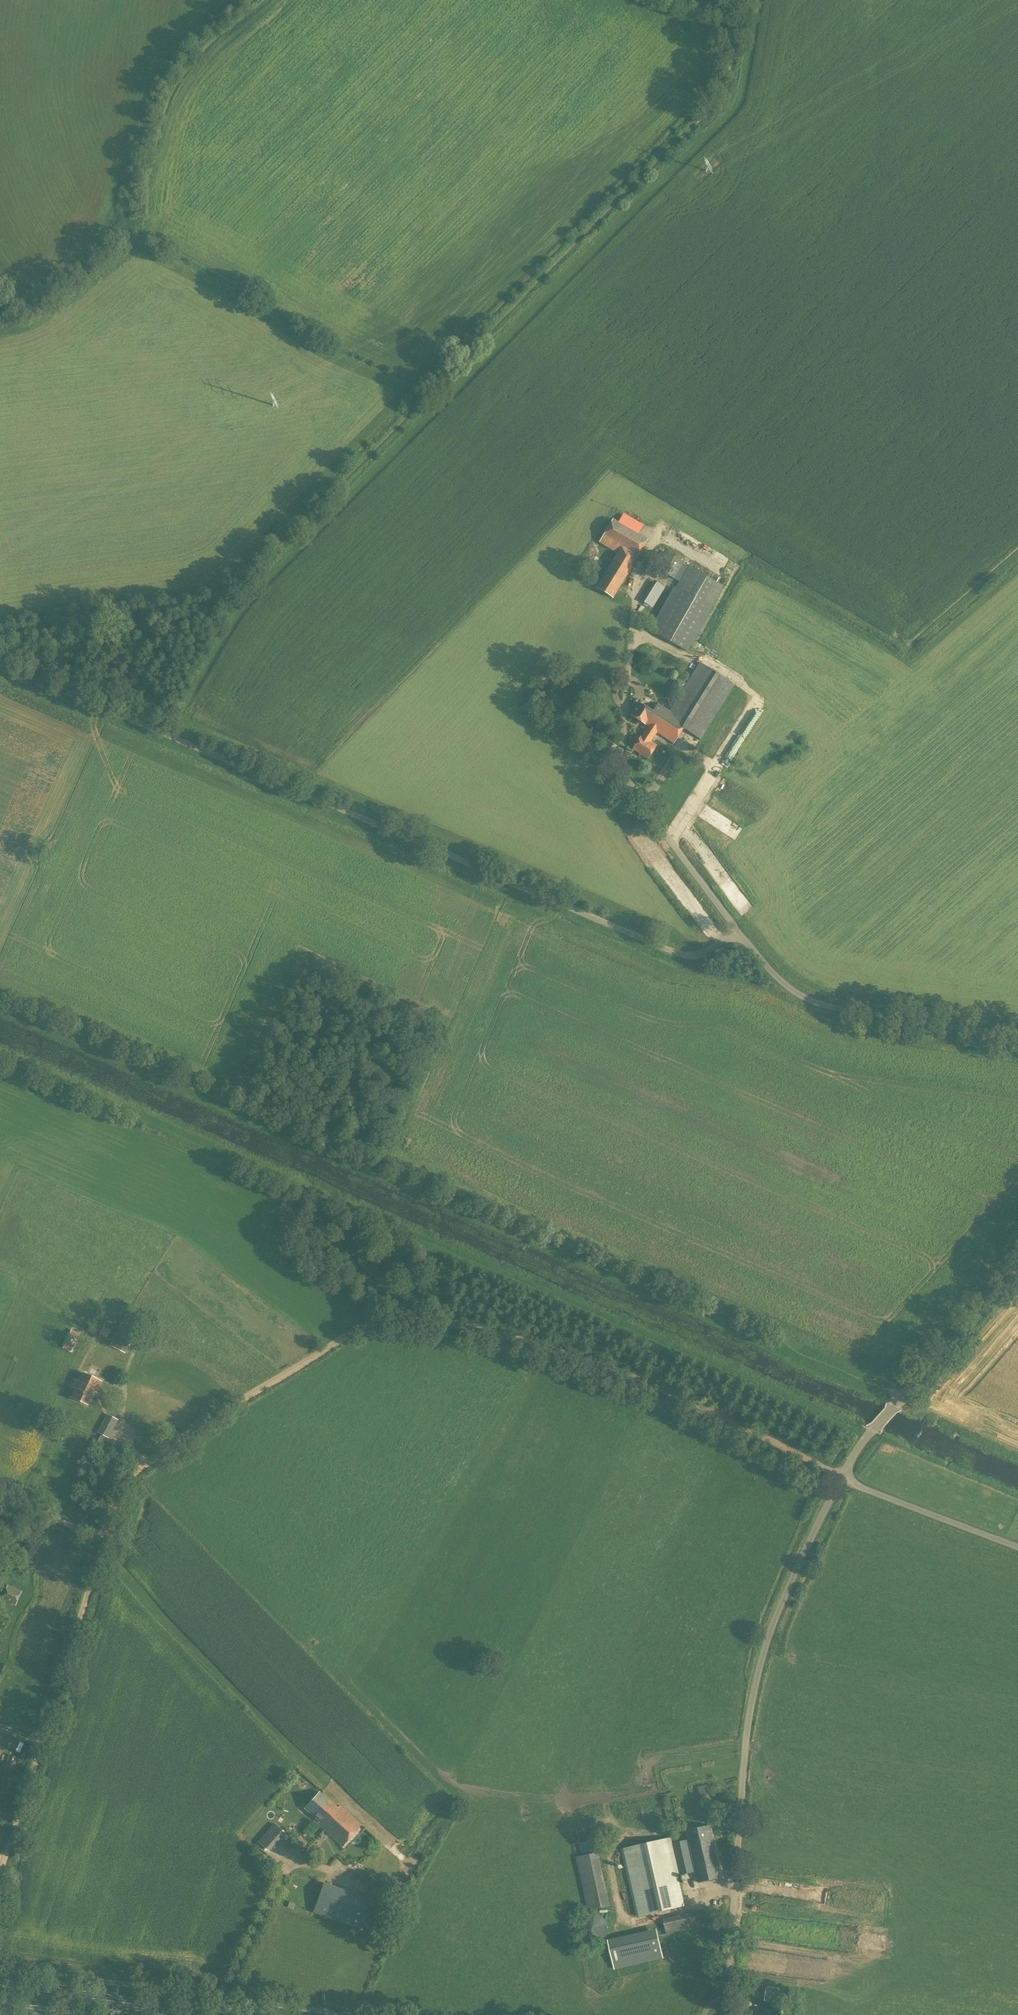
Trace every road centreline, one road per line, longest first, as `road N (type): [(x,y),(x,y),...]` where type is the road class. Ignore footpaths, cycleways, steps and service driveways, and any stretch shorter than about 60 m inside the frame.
road 1 (unclassified): [(1017,1036),(817,1004),(777,977),(739,935),(702,954),(681,954),(0,664)]
road 2 (track): [(841,1476),(674,1393),(514,1334),(445,1319),(374,1322),(138,1463),(103,1540),(56,1695)]
road 3 (unclassified): [(726,1991),(760,1670),(841,1476)]
road 4 (unclassified): [(841,1476),(1017,1269)]
road 5 (primary): [(217,2014),(0,1984)]
road 6 (unclassified): [(1017,1547),(841,1476)]
road 7 (track): [(53,1706),(0,1875)]

